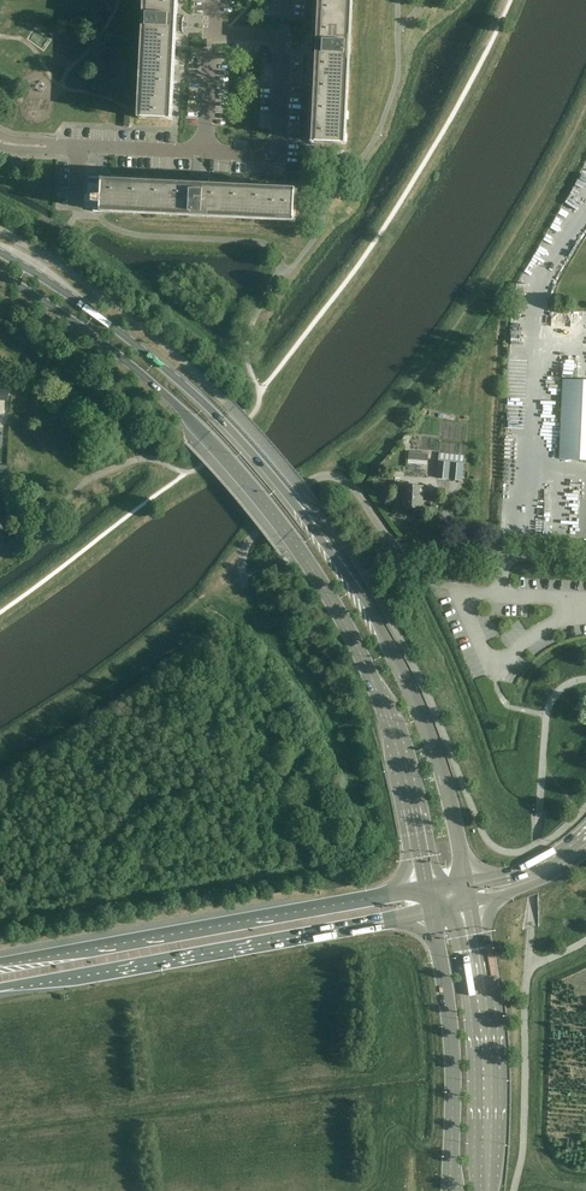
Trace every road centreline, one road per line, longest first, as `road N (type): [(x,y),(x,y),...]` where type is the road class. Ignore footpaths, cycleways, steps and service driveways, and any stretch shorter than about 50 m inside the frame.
road 1 (secondary): [(467,884),(442,765),(422,710),(376,616),(303,514),(221,420),(145,351),(0,253)]
road 2 (secondary): [(0,275),(150,381),(297,547),(385,705),(428,890)]
road 3 (residential): [(214,0),(212,33),(284,36),(271,153),(0,140)]
road 4 (motorway): [(0,987),(432,912)]
road 5 (unclassified): [(585,559),(404,548),(352,487),(327,476),(309,482),(248,543),(245,585)]
road 6 (motorway): [(428,890),(0,962)]
road 7 (primary): [(488,1190),(491,1058),(471,903)]
road 8 (primary): [(432,912),(453,1053),(449,1190)]
road 9 (primary): [(585,832),(521,873),(467,884)]
road 10 (primary): [(471,903),(532,885),(585,853)]

